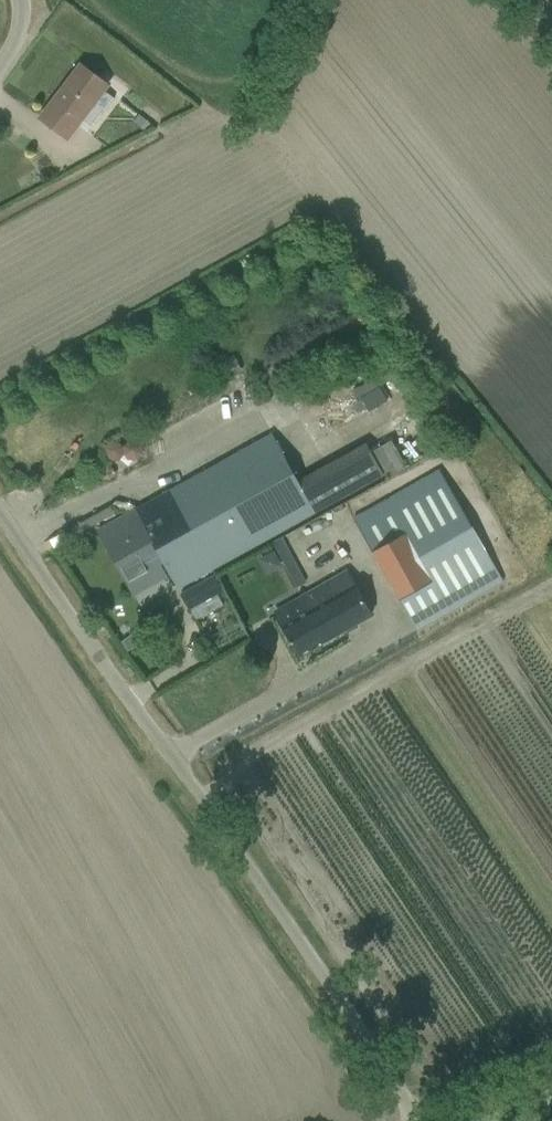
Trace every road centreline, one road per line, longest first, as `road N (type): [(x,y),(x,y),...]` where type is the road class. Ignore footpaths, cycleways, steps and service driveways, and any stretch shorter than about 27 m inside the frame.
road 1 (unclassified): [(422,1120),(0,518)]

